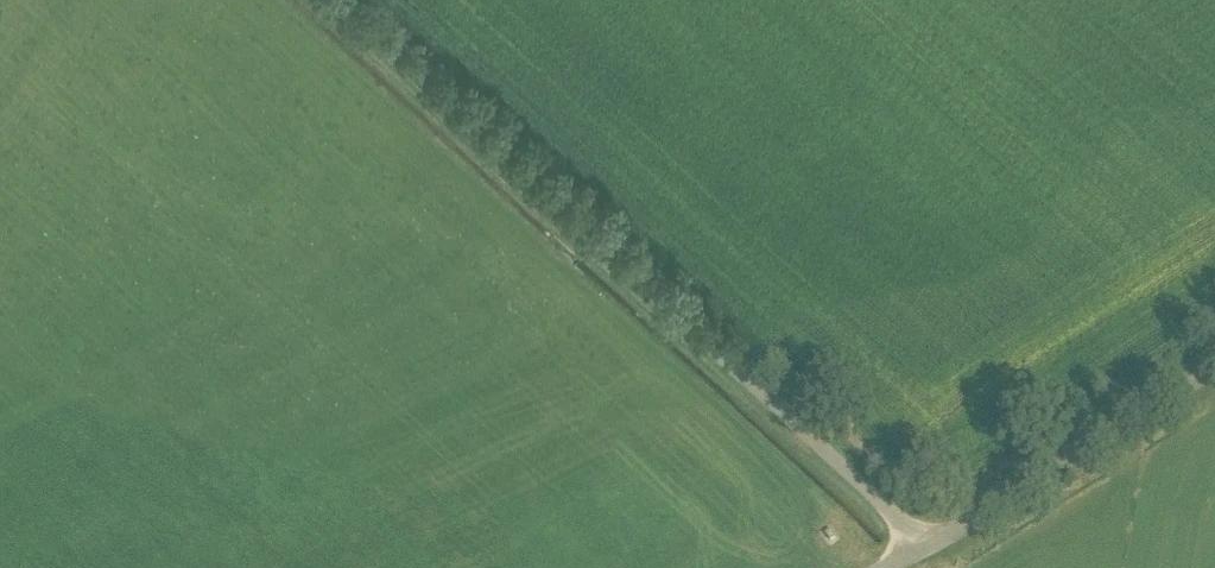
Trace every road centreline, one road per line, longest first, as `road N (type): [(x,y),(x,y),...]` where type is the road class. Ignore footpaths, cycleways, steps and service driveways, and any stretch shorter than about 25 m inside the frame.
road 1 (unclassified): [(893,567),(1214,367)]

